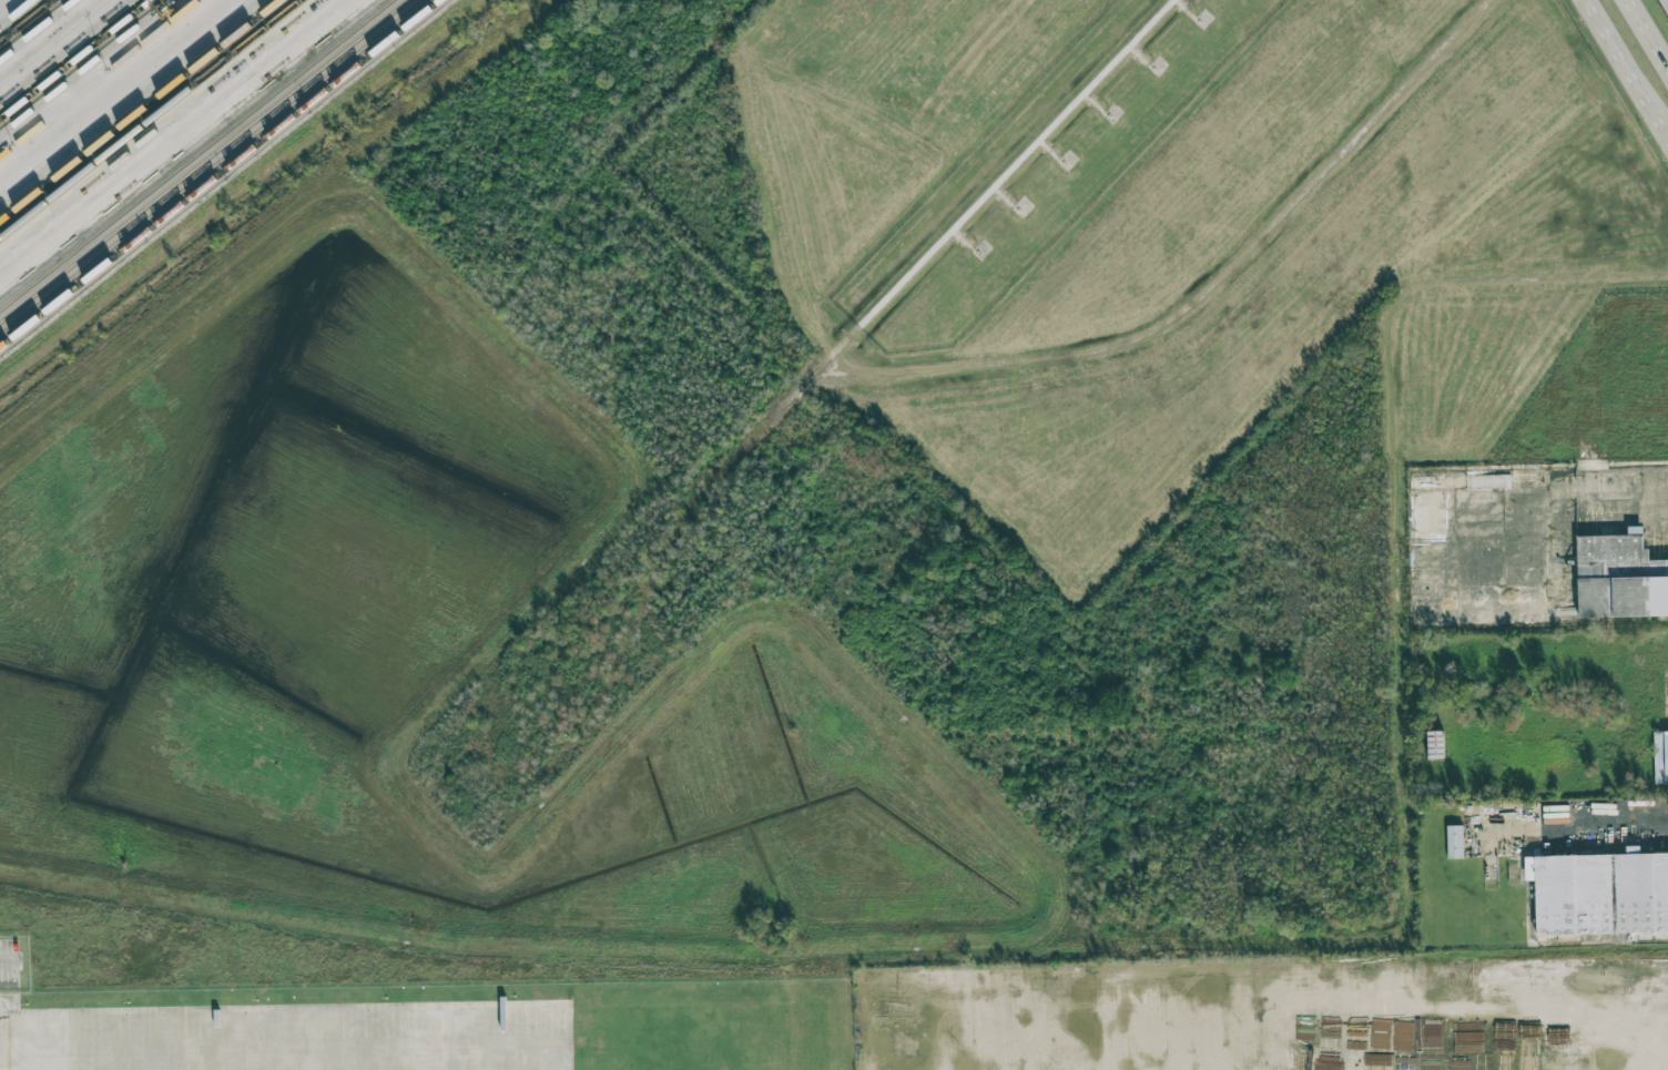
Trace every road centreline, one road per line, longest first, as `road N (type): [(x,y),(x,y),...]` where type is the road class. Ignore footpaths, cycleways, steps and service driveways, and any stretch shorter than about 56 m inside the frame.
road 1 (primary): [(1594,0),(1667,124)]

